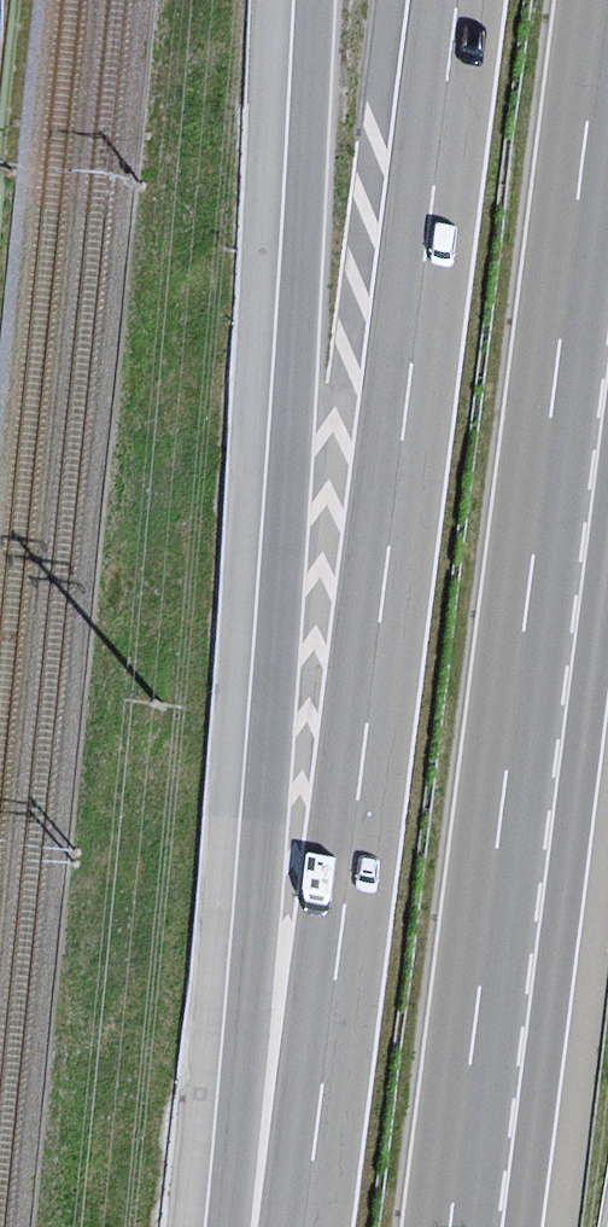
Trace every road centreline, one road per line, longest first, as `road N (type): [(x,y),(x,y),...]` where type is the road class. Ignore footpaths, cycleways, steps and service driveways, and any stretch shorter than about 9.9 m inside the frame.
road 1 (motorway): [(467,0),(390,647),(307,1226)]
road 2 (motorway): [(312,0),(229,1226)]
road 3 (motorway): [(452,1226),(599,54)]

